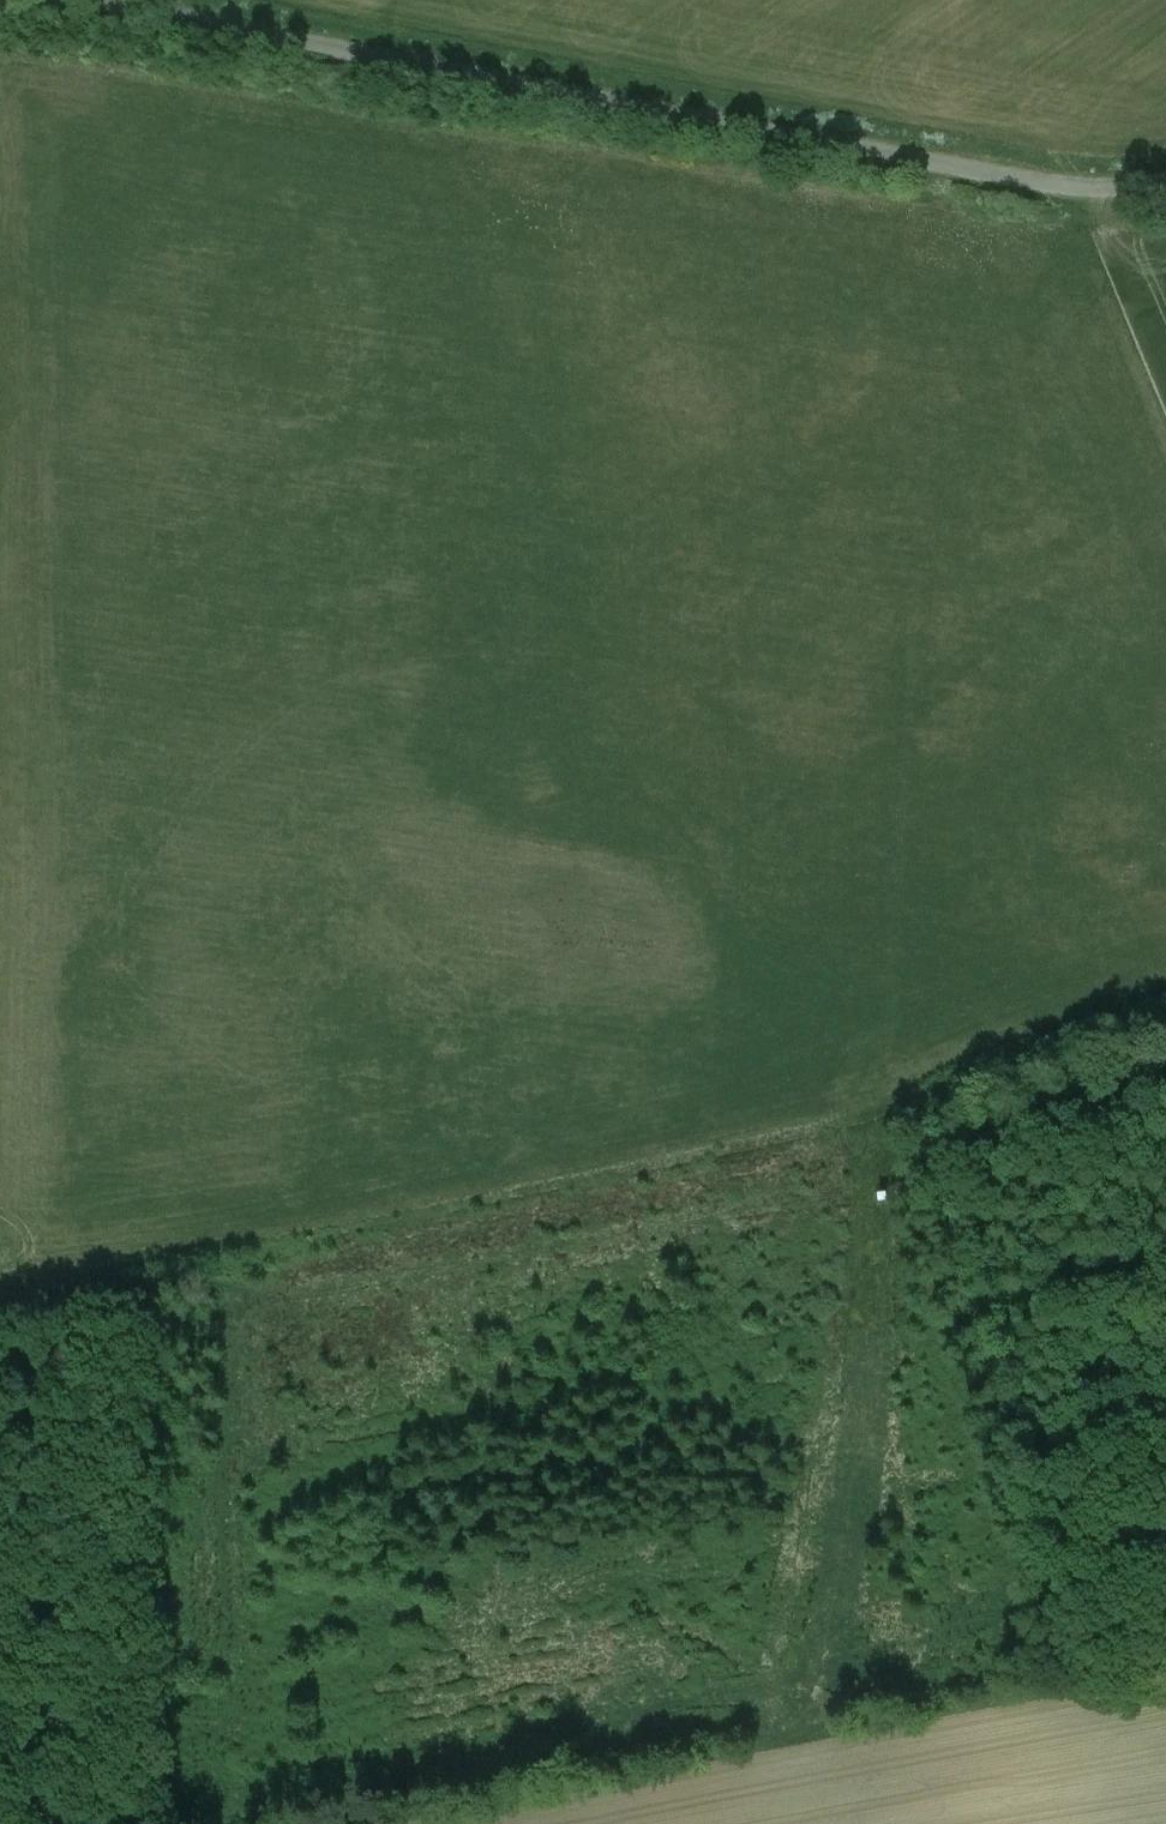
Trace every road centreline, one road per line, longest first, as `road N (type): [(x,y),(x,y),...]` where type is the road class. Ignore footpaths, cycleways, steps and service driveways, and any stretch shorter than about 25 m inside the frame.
road 1 (unclassified): [(84,0),(1041,182),(1097,188),(1165,181)]

